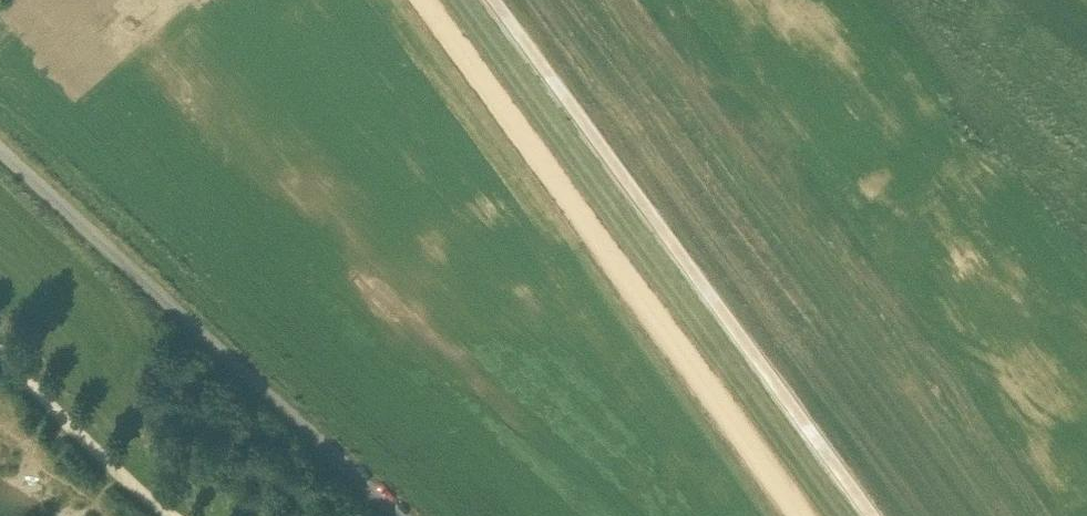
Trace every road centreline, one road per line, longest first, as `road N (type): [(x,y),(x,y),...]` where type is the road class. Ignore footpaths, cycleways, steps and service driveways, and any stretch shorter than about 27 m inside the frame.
road 1 (track): [(496,0),(879,515)]
road 2 (track): [(801,515),(424,0)]
road 3 (unclassified): [(402,515),(0,151)]

